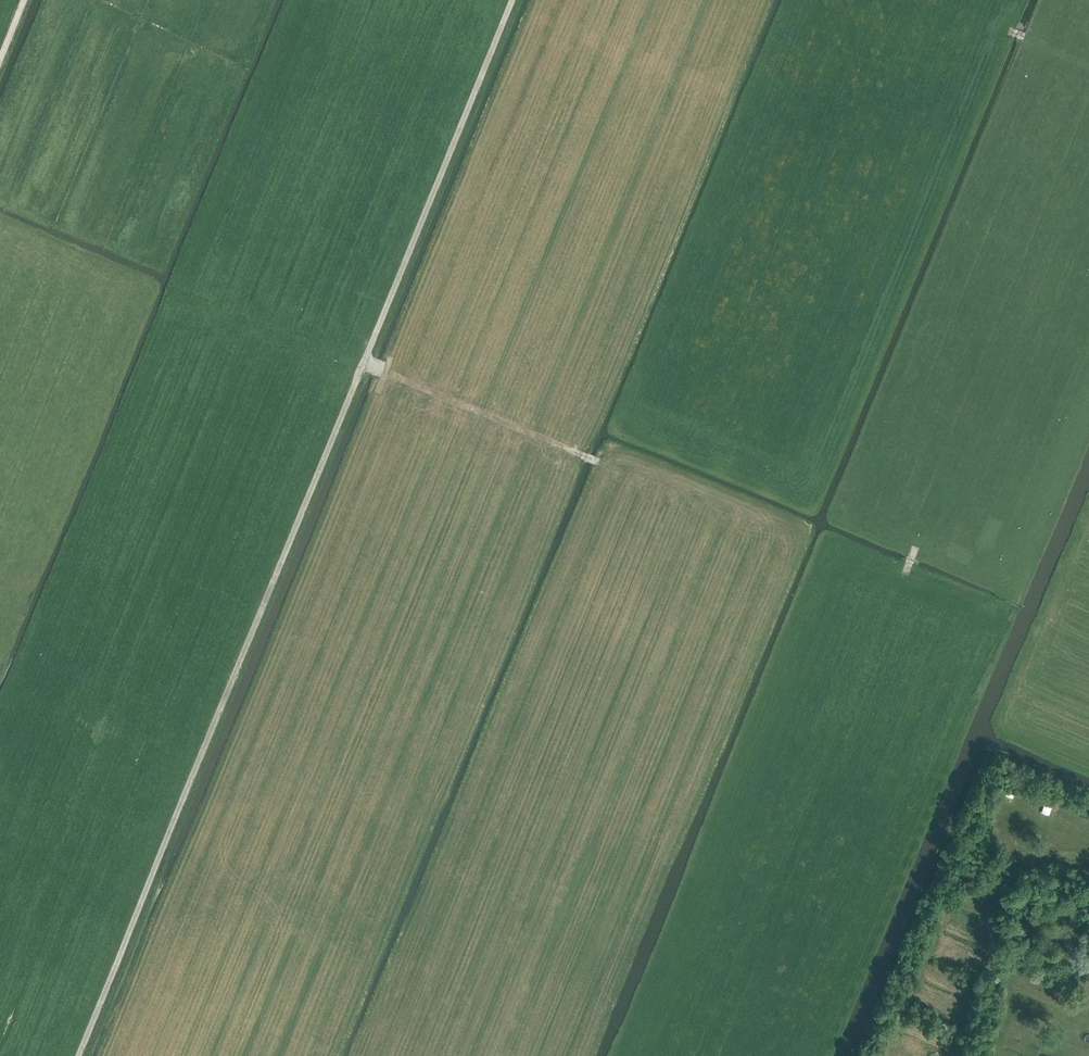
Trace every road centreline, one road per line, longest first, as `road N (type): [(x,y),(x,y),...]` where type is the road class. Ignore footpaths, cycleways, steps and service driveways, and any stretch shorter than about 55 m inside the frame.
road 1 (track): [(512,0),(82,1055)]
road 2 (track): [(364,364),(584,455)]

